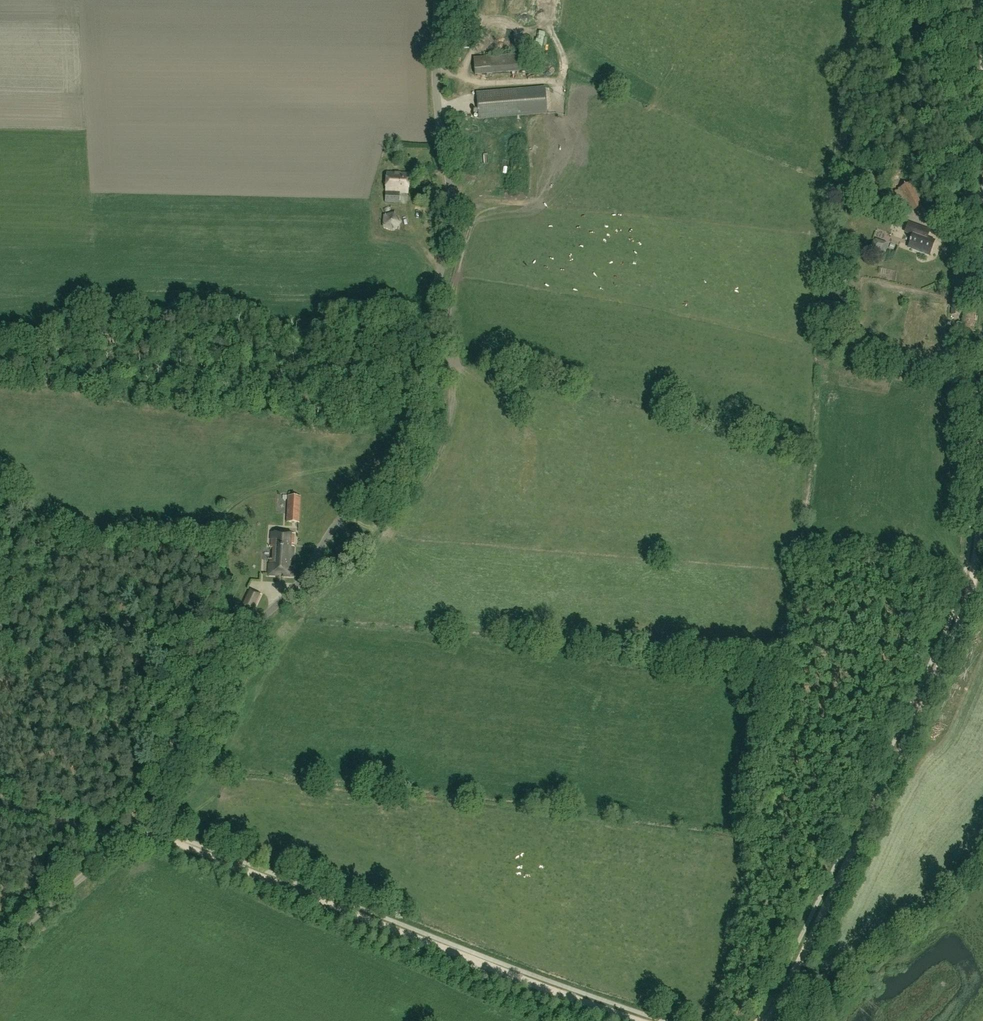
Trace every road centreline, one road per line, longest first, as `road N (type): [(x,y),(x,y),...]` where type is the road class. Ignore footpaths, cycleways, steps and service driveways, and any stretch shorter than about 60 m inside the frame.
road 1 (unclassified): [(0,958),(132,831),(239,646),(299,590),(338,529),(401,461),(456,233),(442,127),(440,0)]
road 2 (track): [(768,1020),(961,619),(976,557),(982,412)]
road 3 (track): [(132,831),(643,1020)]
road 4 (track): [(132,831),(89,829),(0,806)]

